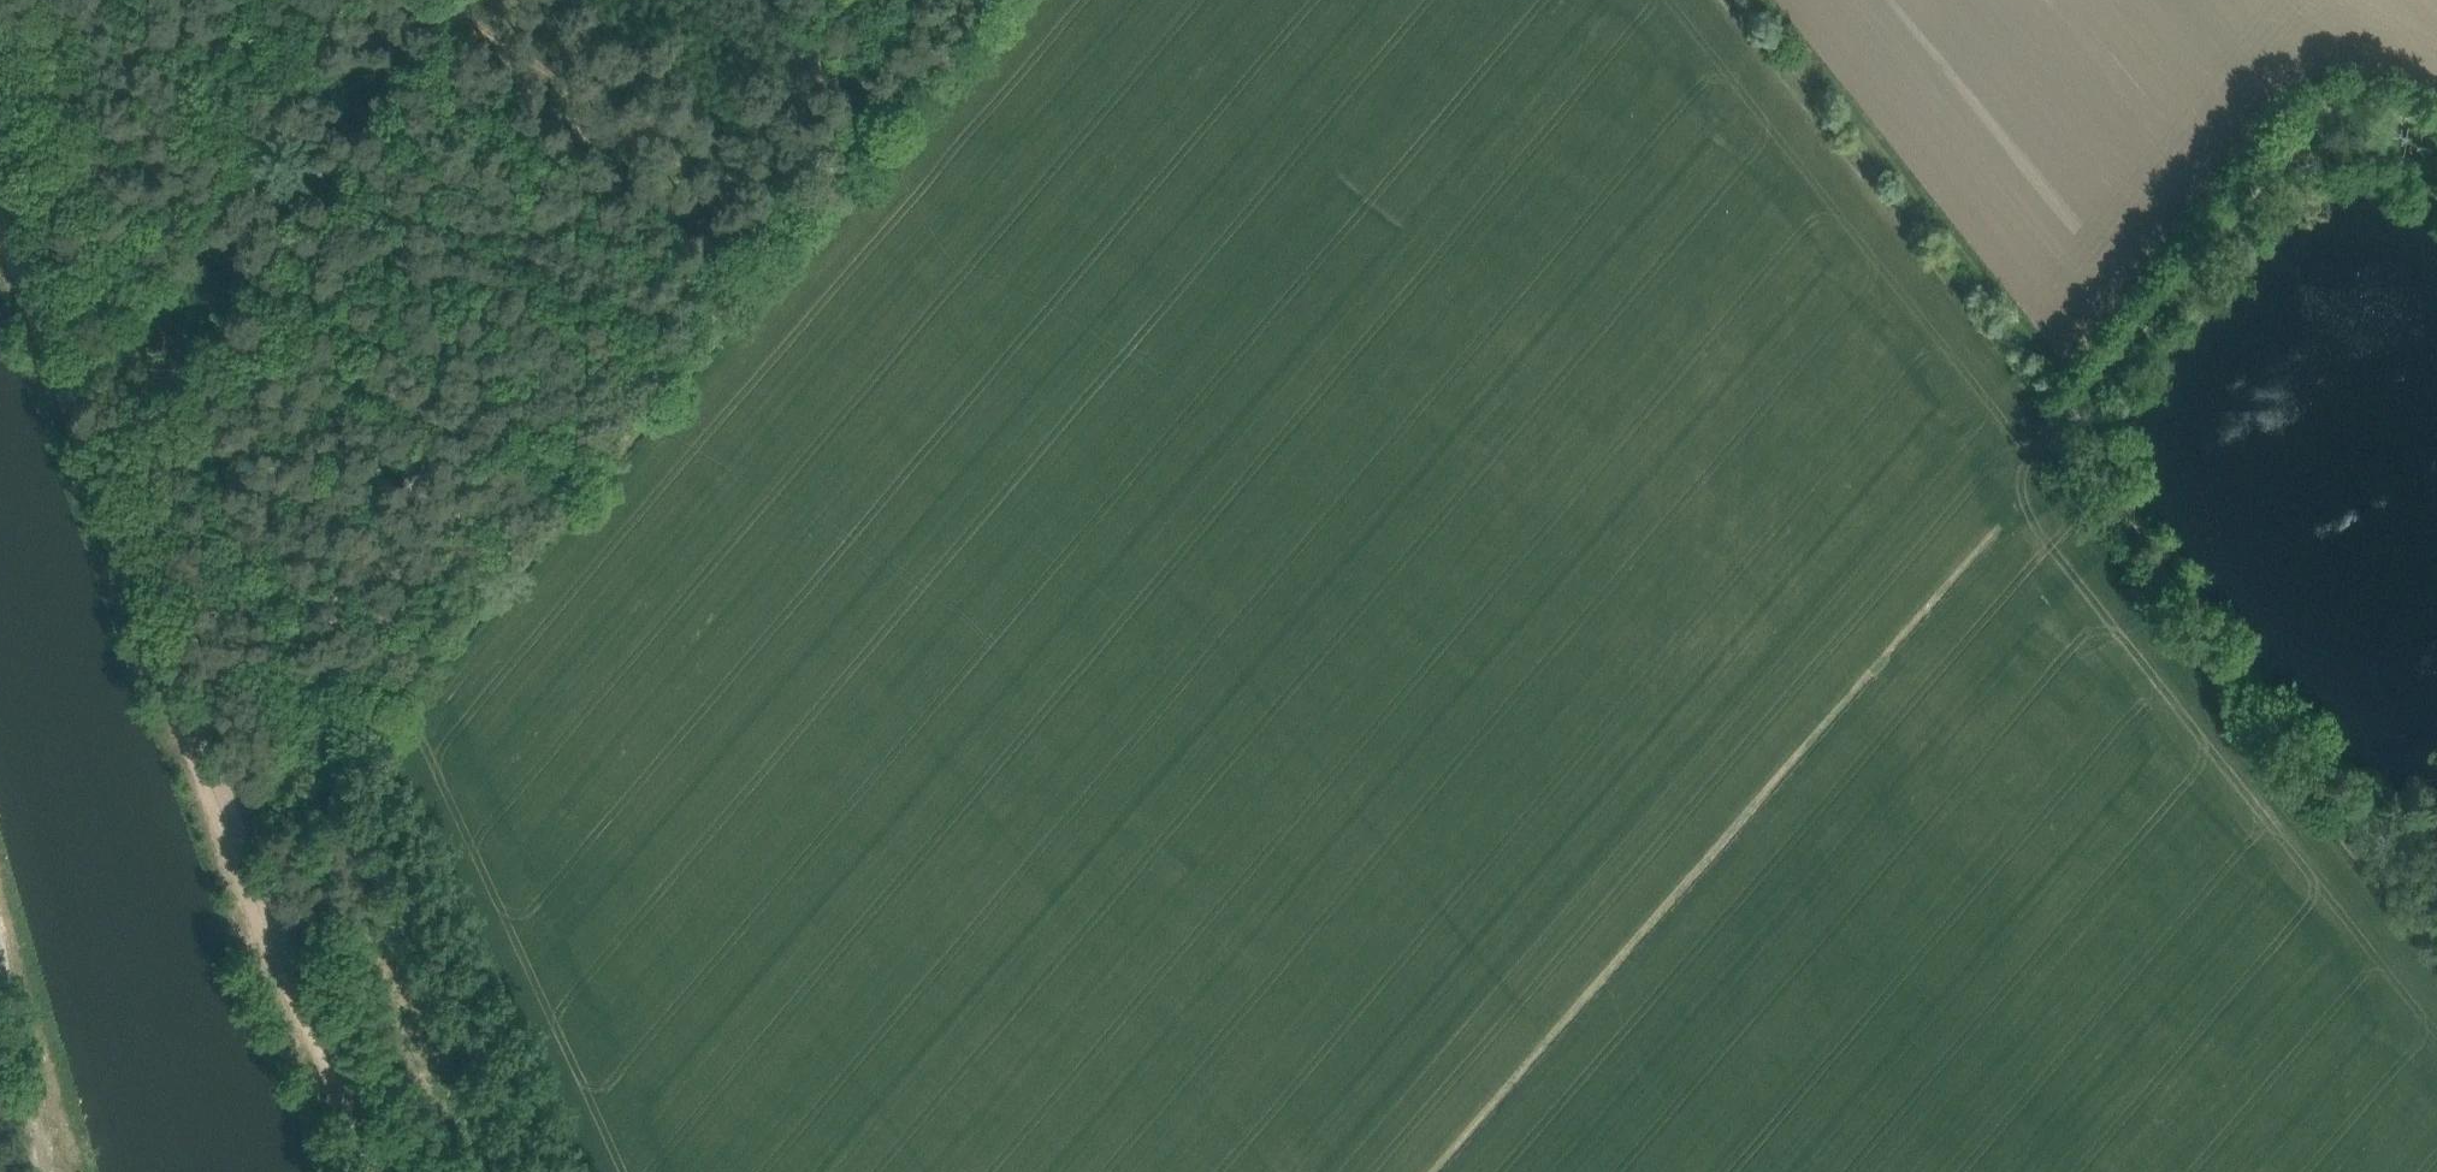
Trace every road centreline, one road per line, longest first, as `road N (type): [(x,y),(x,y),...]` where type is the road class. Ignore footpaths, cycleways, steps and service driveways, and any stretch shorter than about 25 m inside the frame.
road 1 (track): [(0,251),(297,1020),(374,1171)]
road 2 (track): [(0,962),(55,1118)]

